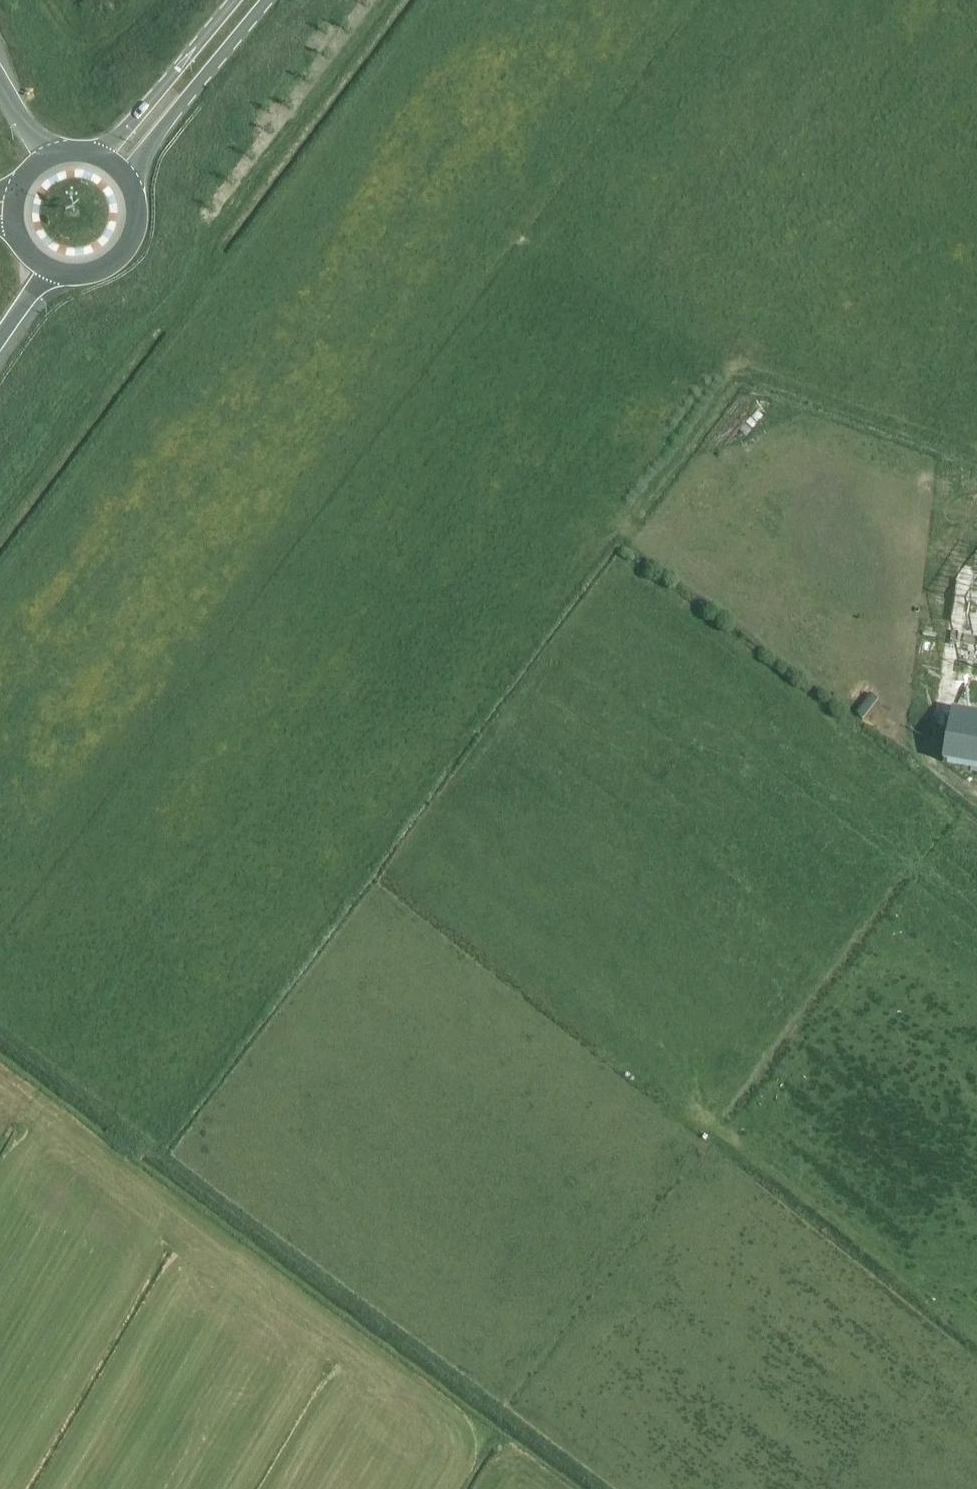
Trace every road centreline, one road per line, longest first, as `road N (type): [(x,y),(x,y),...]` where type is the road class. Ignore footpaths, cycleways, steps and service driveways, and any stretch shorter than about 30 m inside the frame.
road 1 (secondary): [(129,186),(273,0)]
road 2 (secondary): [(238,0),(124,140),(92,156)]
road 3 (secondary): [(58,273),(98,272),(116,261),(135,226),(129,186)]

